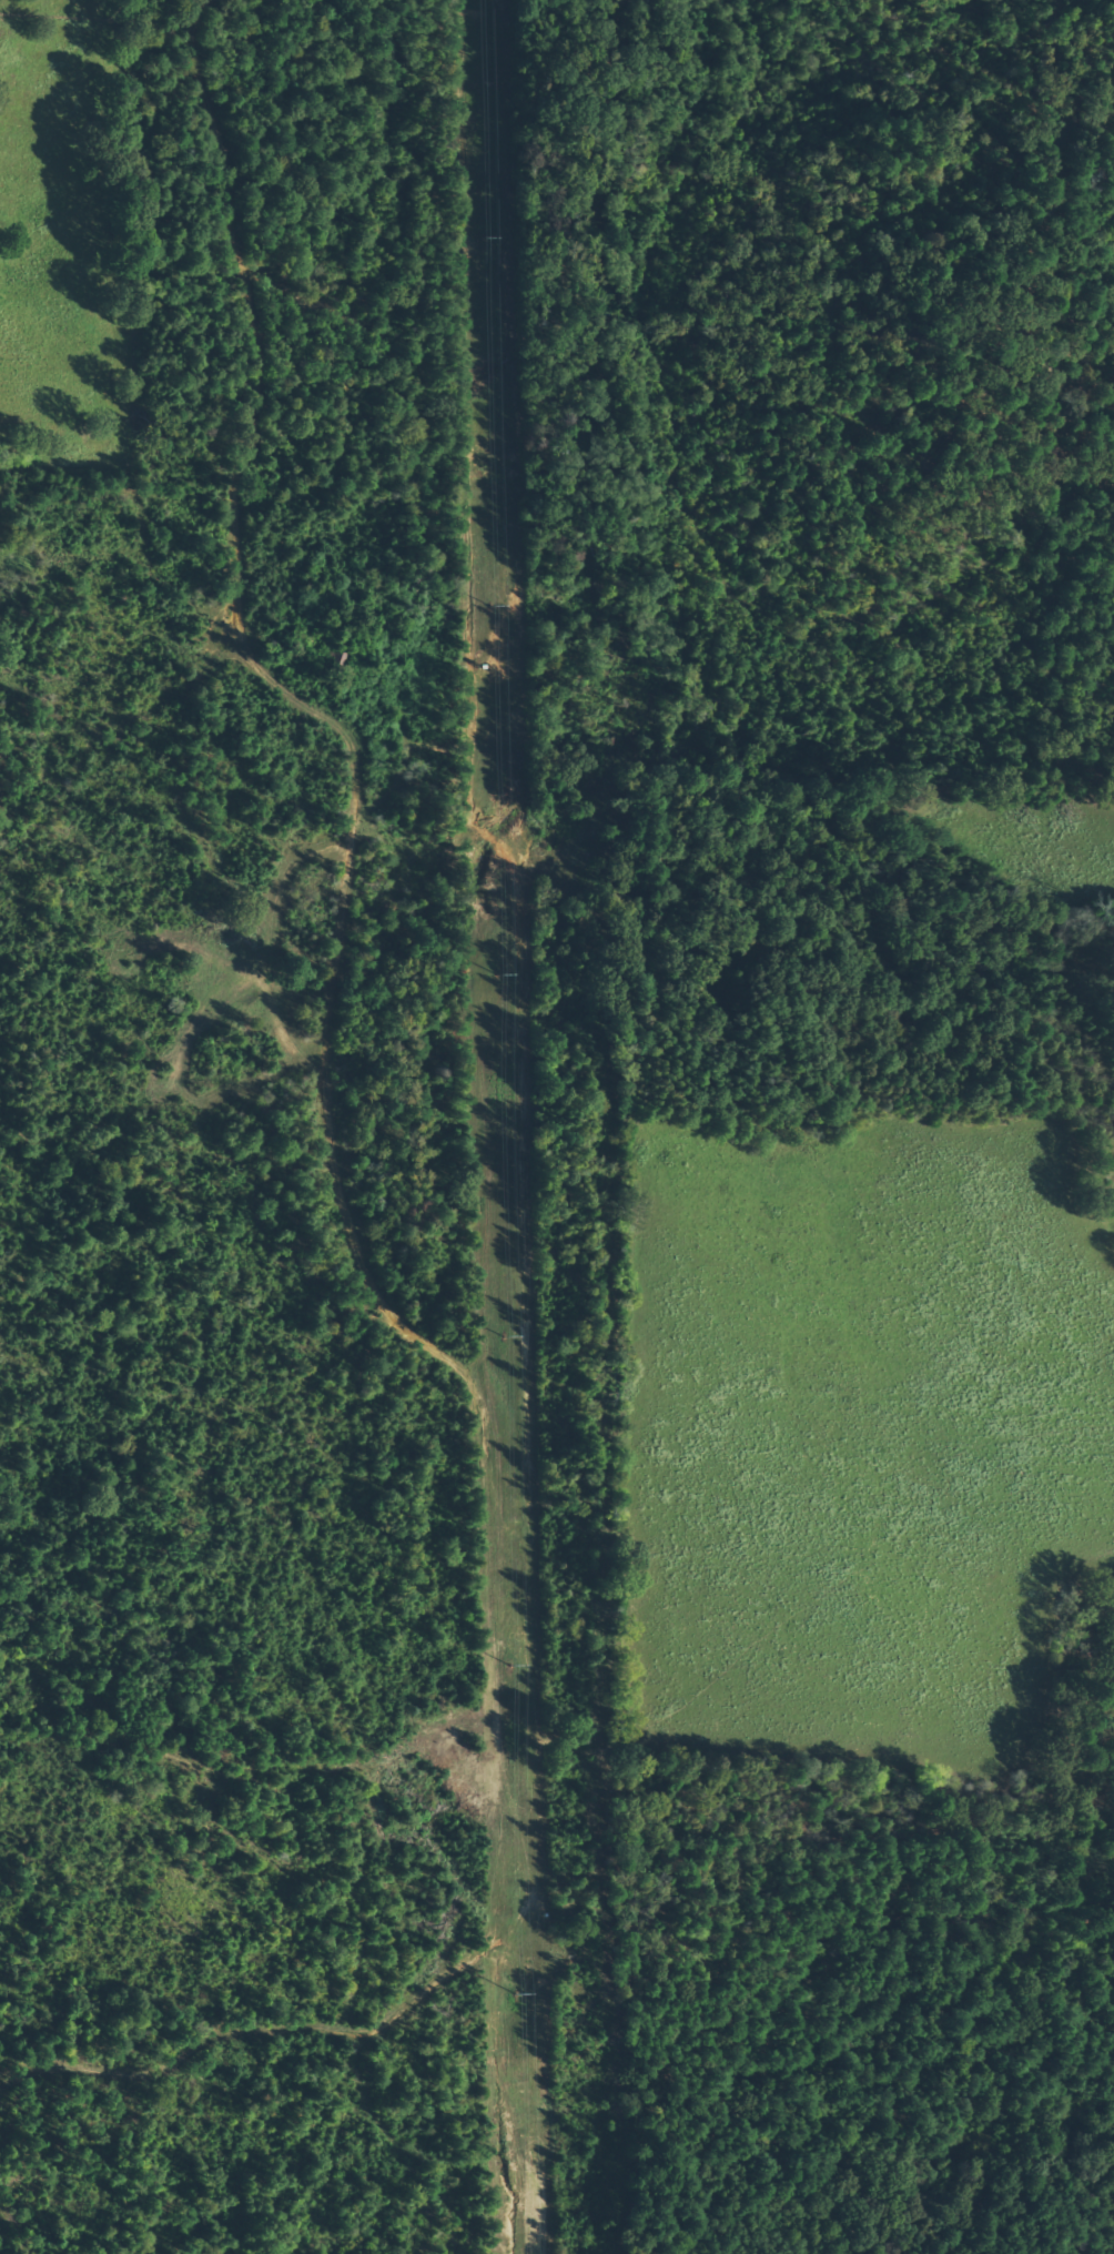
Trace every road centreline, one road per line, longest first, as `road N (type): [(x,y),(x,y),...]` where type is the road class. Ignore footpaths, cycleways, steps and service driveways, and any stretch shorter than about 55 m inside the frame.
road 1 (residential): [(0,470),(111,463),(162,498),(296,695)]

